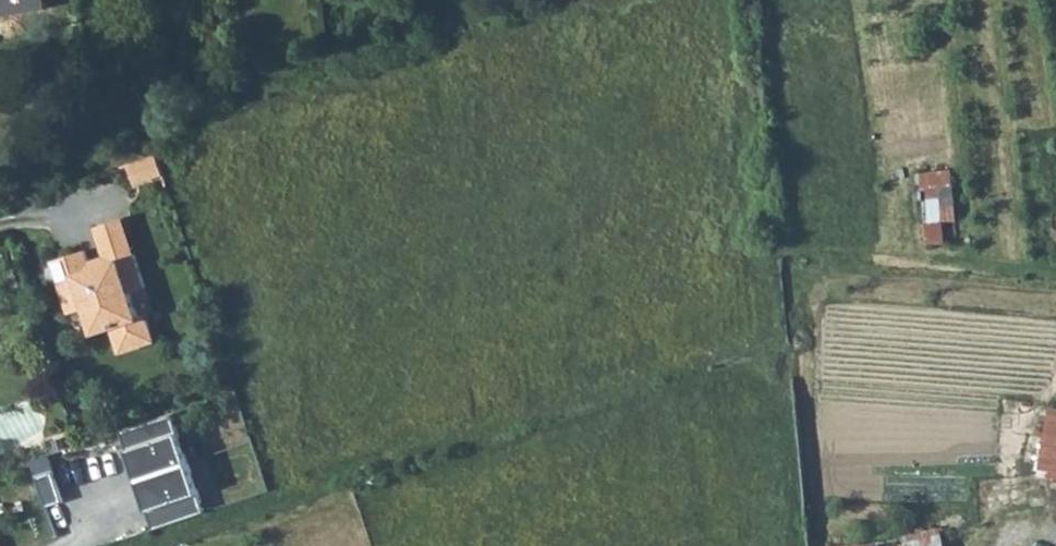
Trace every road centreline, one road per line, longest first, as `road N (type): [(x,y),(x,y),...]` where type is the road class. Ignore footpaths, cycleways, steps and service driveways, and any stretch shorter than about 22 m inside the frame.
road 1 (track): [(150,545),(288,501)]

